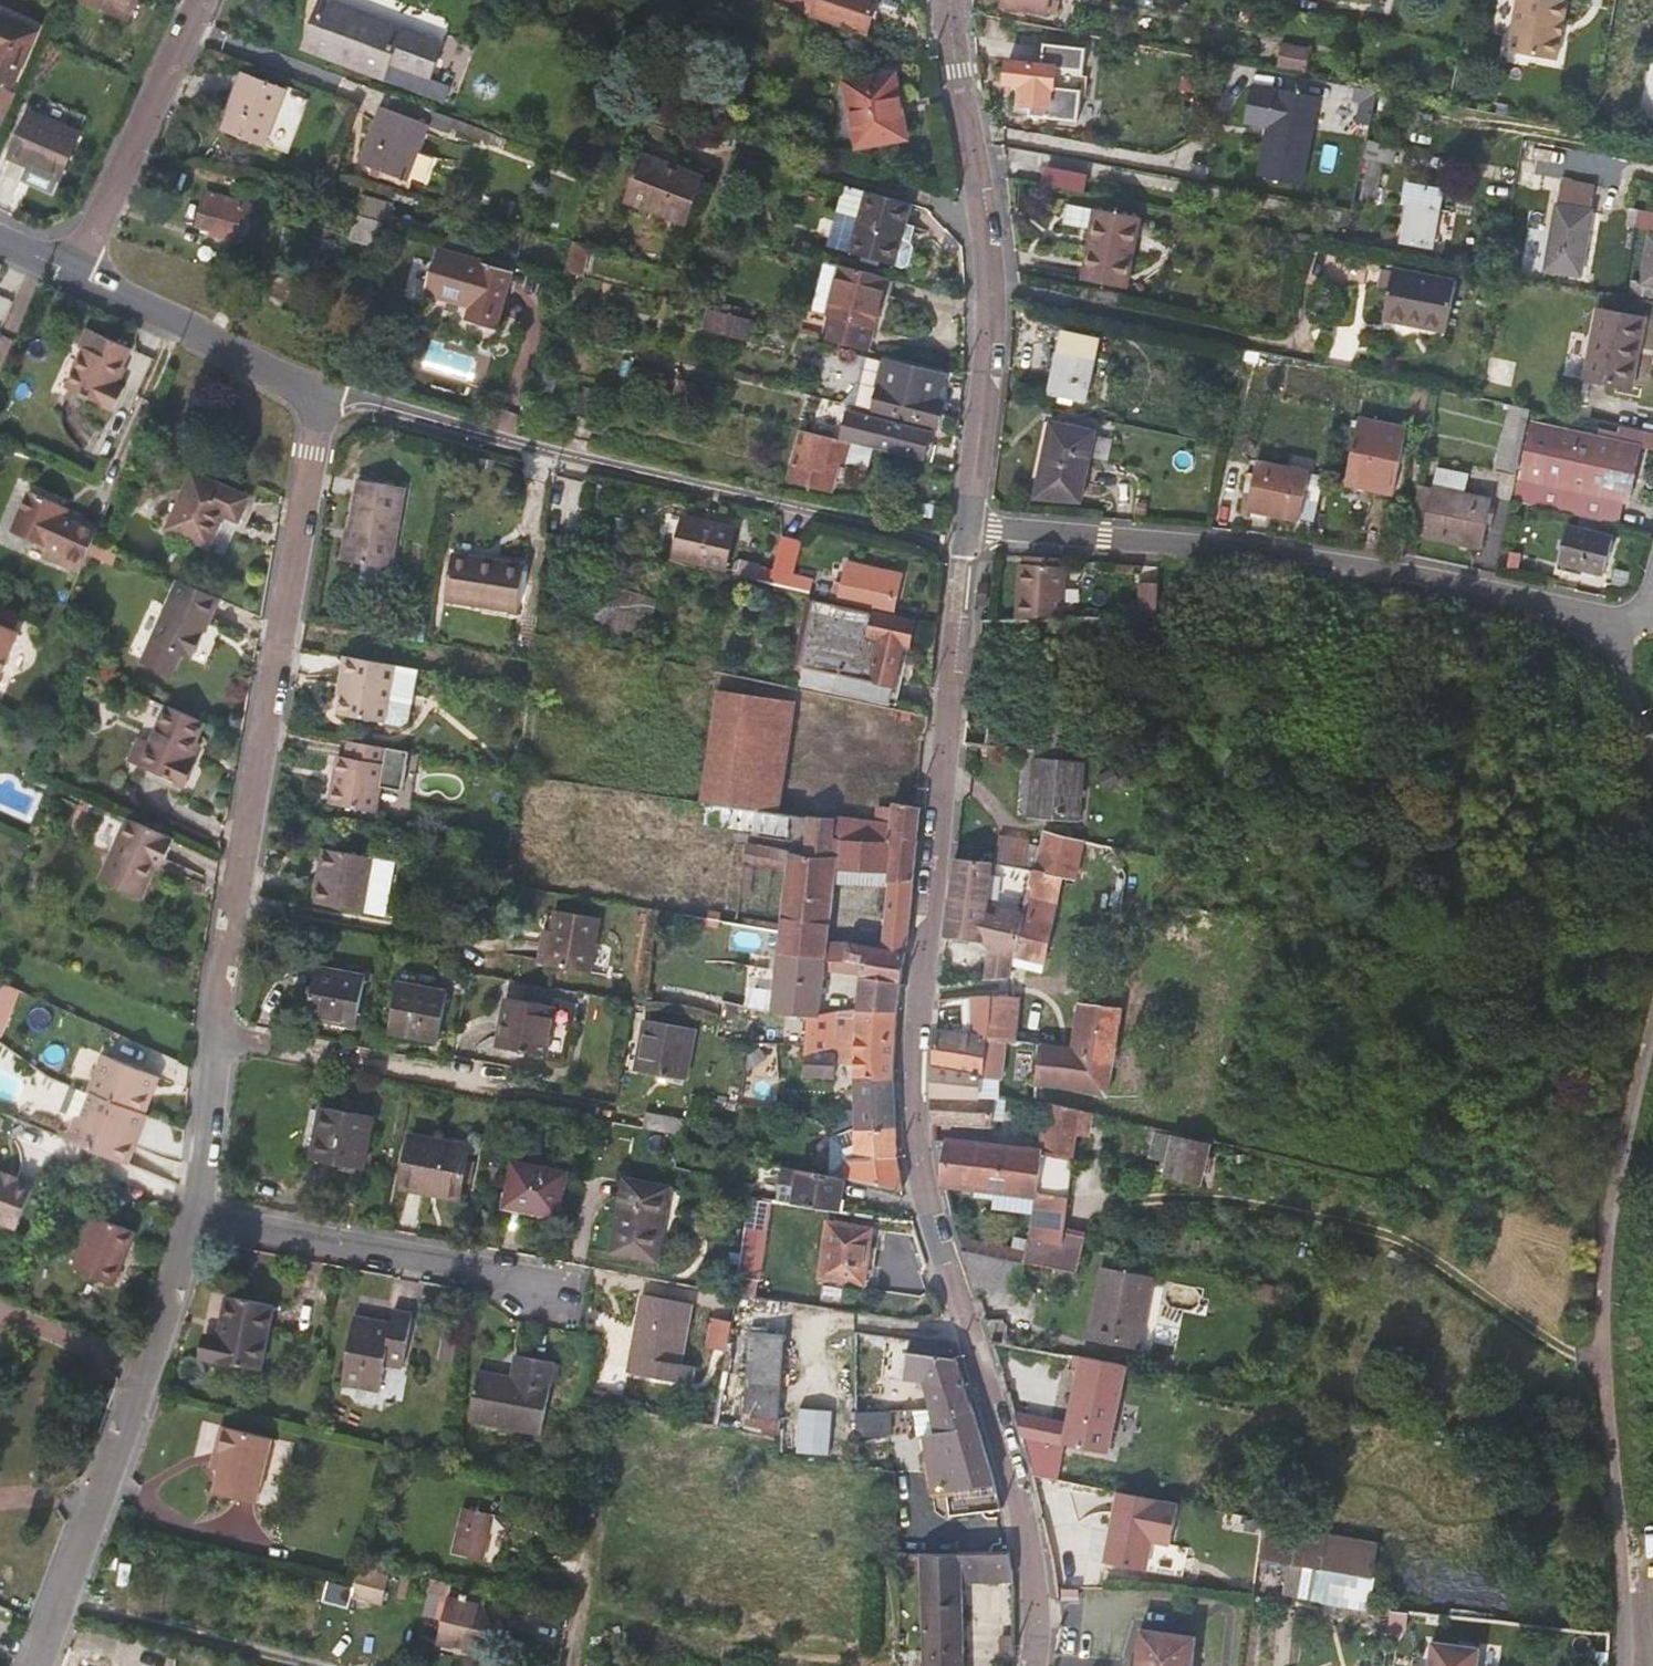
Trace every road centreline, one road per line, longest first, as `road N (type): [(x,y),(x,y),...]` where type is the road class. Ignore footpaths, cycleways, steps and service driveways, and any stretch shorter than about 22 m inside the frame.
road 1 (residential): [(324,392),(266,721),(195,1216),(43,1665)]
road 2 (tertiary): [(1034,1665),(1033,1566),(913,1139),(907,1065),(965,534)]
road 3 (residential): [(1606,1665),(1590,1278),(1652,908)]
road 4 (residential): [(1629,626),(1390,576),(991,526),(965,534)]
road 5 (tertiary): [(965,534),(991,316),(948,0)]
road 6 (residential): [(206,0),(73,270)]
road 7 (residential): [(324,392),(73,270)]
road 8 (residential): [(1652,815),(1629,626)]

